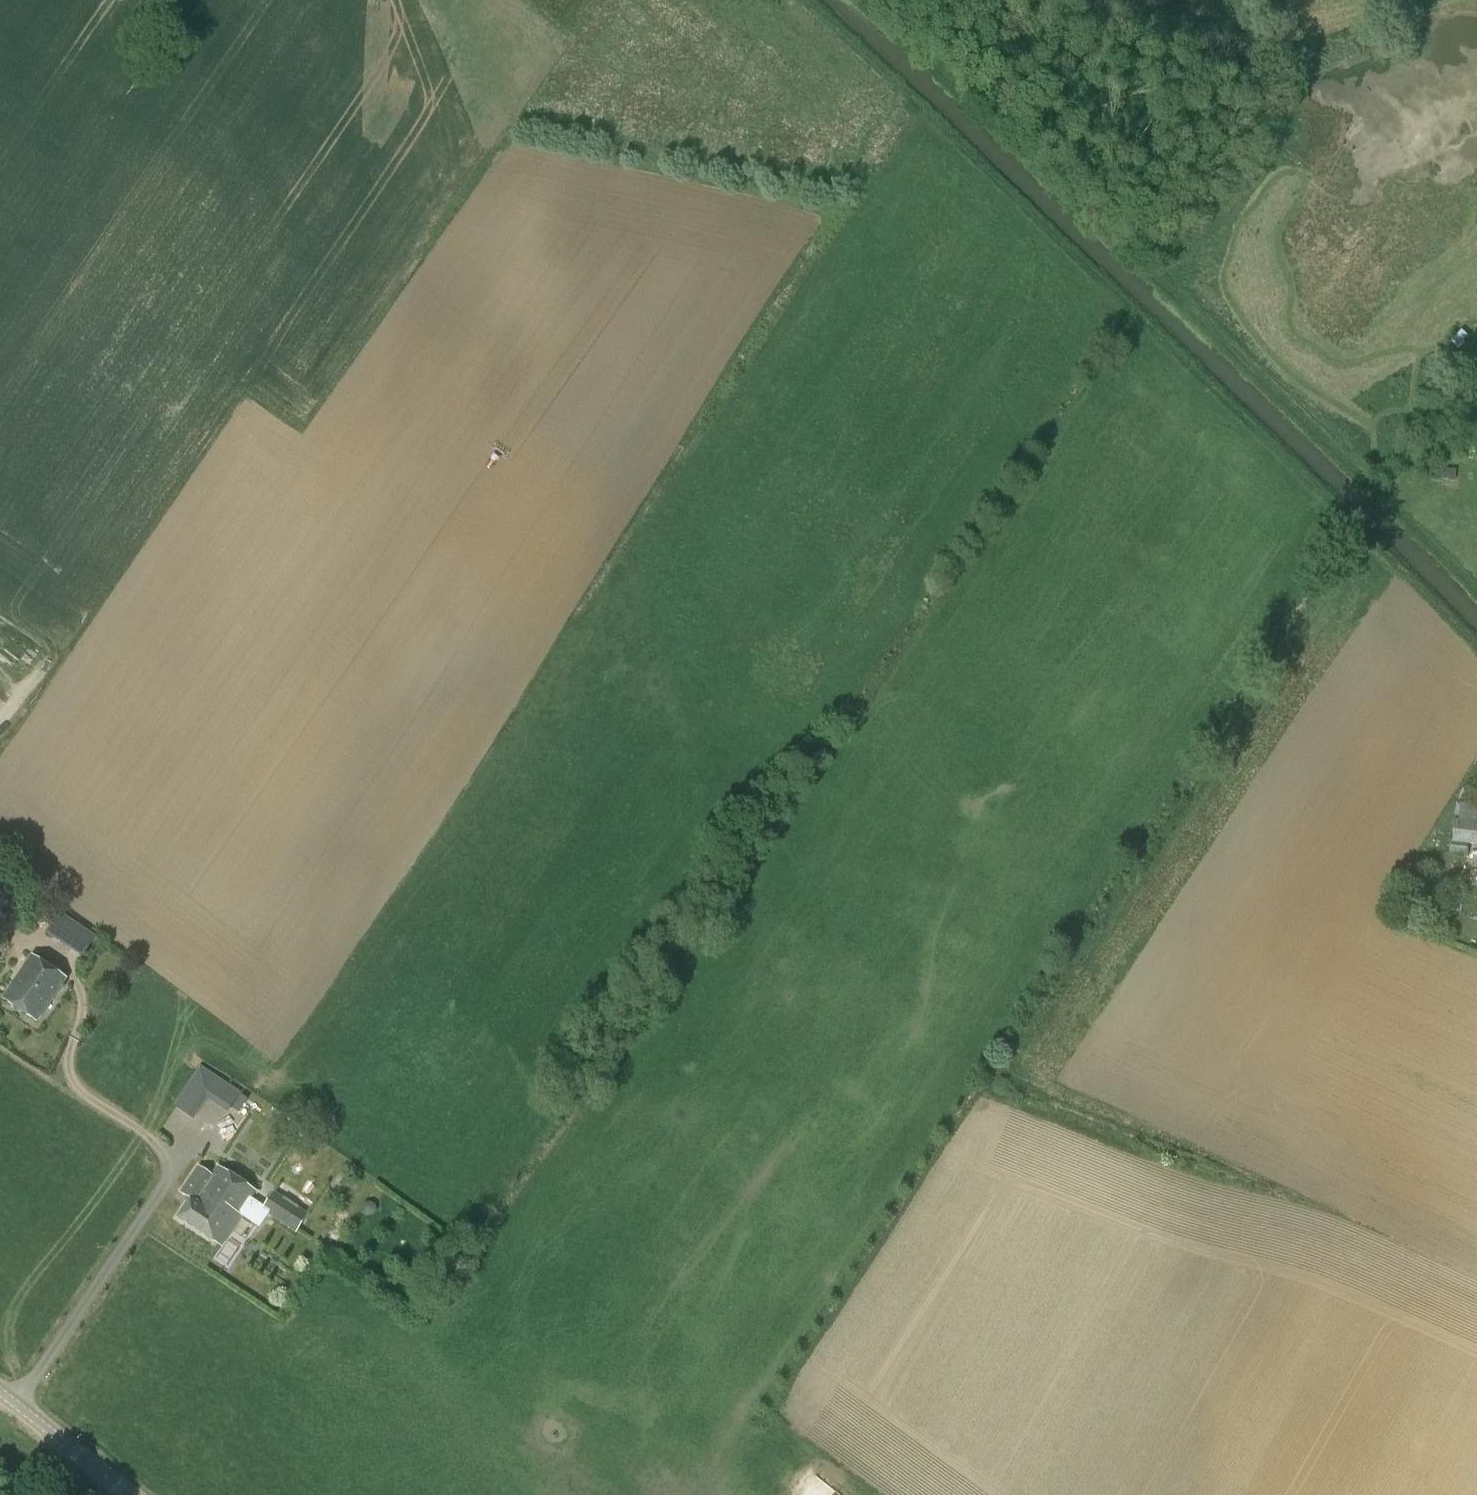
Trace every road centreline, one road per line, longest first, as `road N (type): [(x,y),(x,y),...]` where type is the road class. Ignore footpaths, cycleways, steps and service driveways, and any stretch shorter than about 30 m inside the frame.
road 1 (residential): [(128,1494),(0,1391)]

